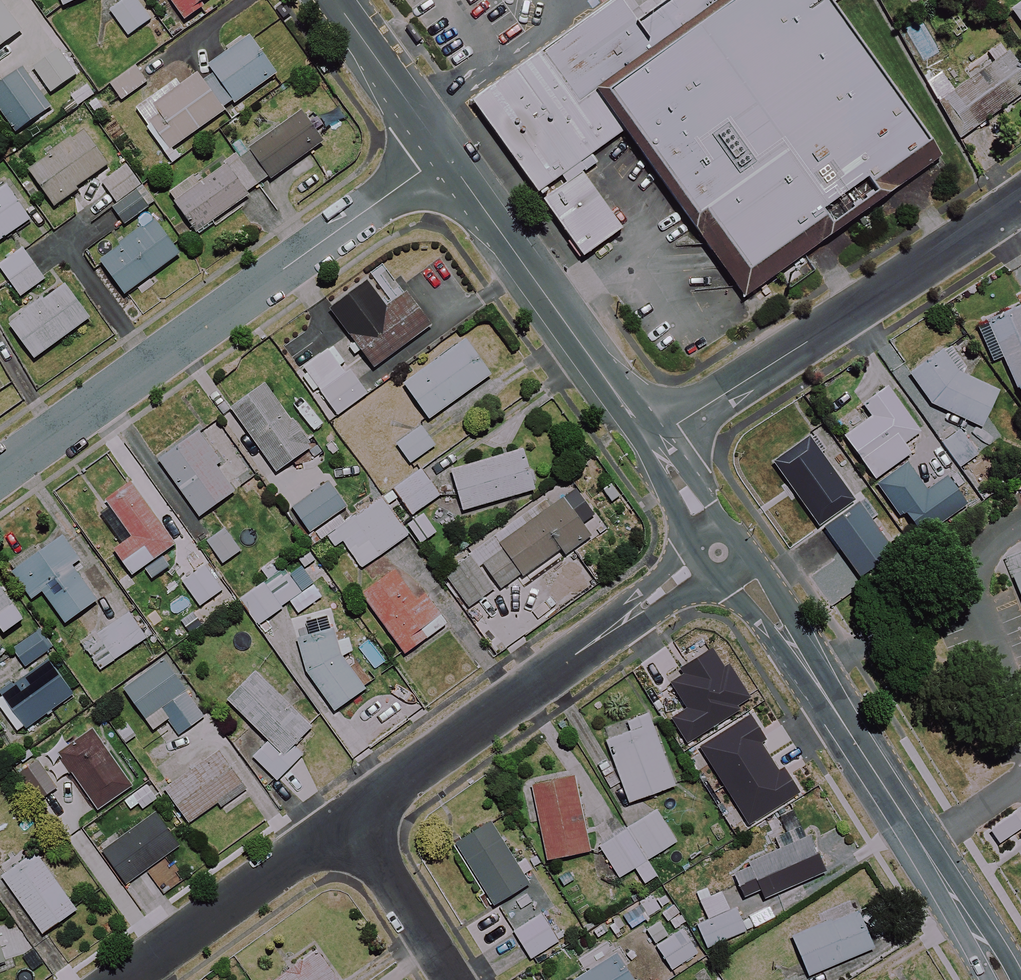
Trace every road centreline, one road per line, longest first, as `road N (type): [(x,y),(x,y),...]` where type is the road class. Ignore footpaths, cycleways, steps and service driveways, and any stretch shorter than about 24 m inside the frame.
road 1 (residential): [(0,473),(444,154)]
road 2 (residential): [(651,442),(1020,203)]
road 3 (tertiary): [(1004,979),(929,847),(785,635)]
road 4 (tertiary): [(651,442),(444,154)]
road 5 (residential): [(633,614),(348,817)]
road 6 (residential): [(348,817),(122,979)]
road 7 (residential): [(348,817),(451,979)]
road 8 (tertiary): [(444,154),(333,0)]

